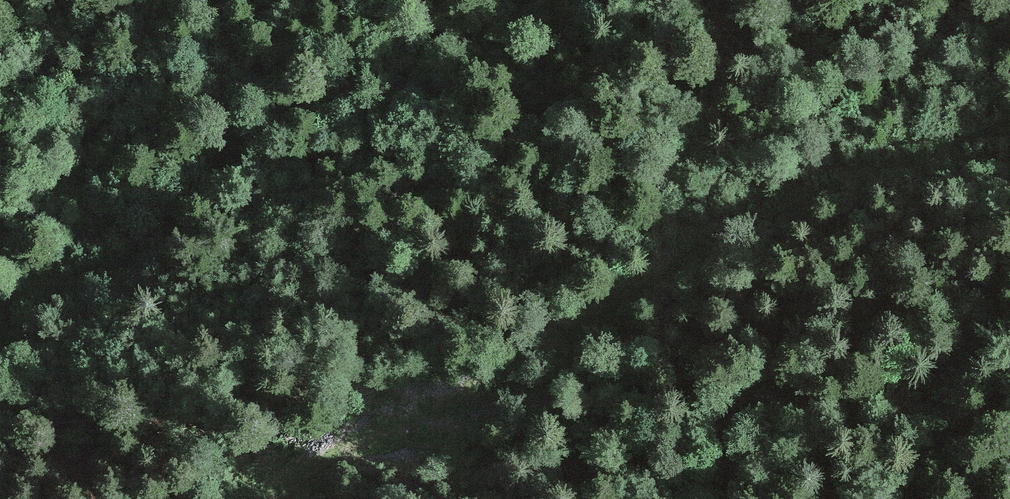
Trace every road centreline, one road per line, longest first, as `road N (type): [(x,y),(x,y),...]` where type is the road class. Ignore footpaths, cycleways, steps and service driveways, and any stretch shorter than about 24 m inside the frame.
road 1 (track): [(301,498),(735,208),(1009,122)]
road 2 (track): [(587,0),(0,309)]

